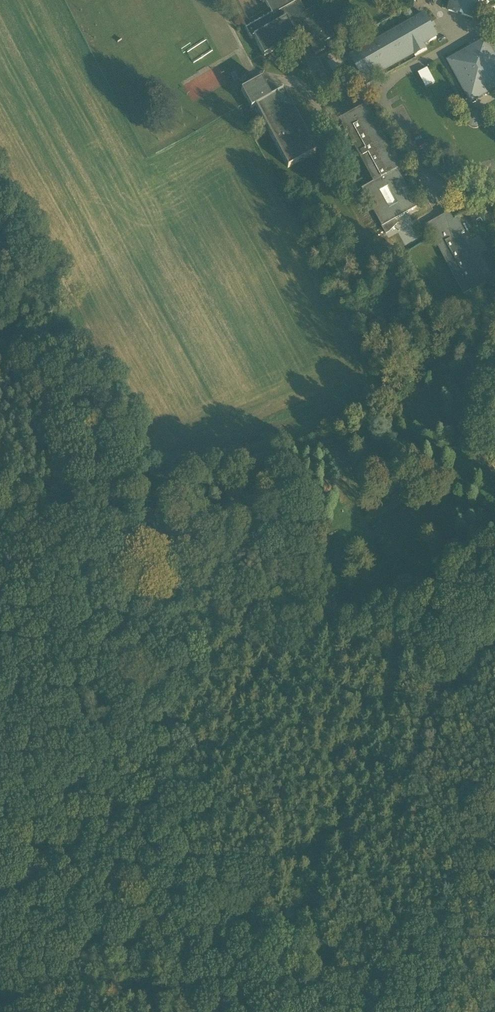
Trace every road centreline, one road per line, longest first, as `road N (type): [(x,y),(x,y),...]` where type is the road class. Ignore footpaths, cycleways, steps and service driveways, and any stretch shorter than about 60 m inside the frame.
road 1 (track): [(0,568),(54,522),(252,460),(493,330)]
road 2 (track): [(494,666),(443,694),(396,837),(305,952),(274,1011)]

